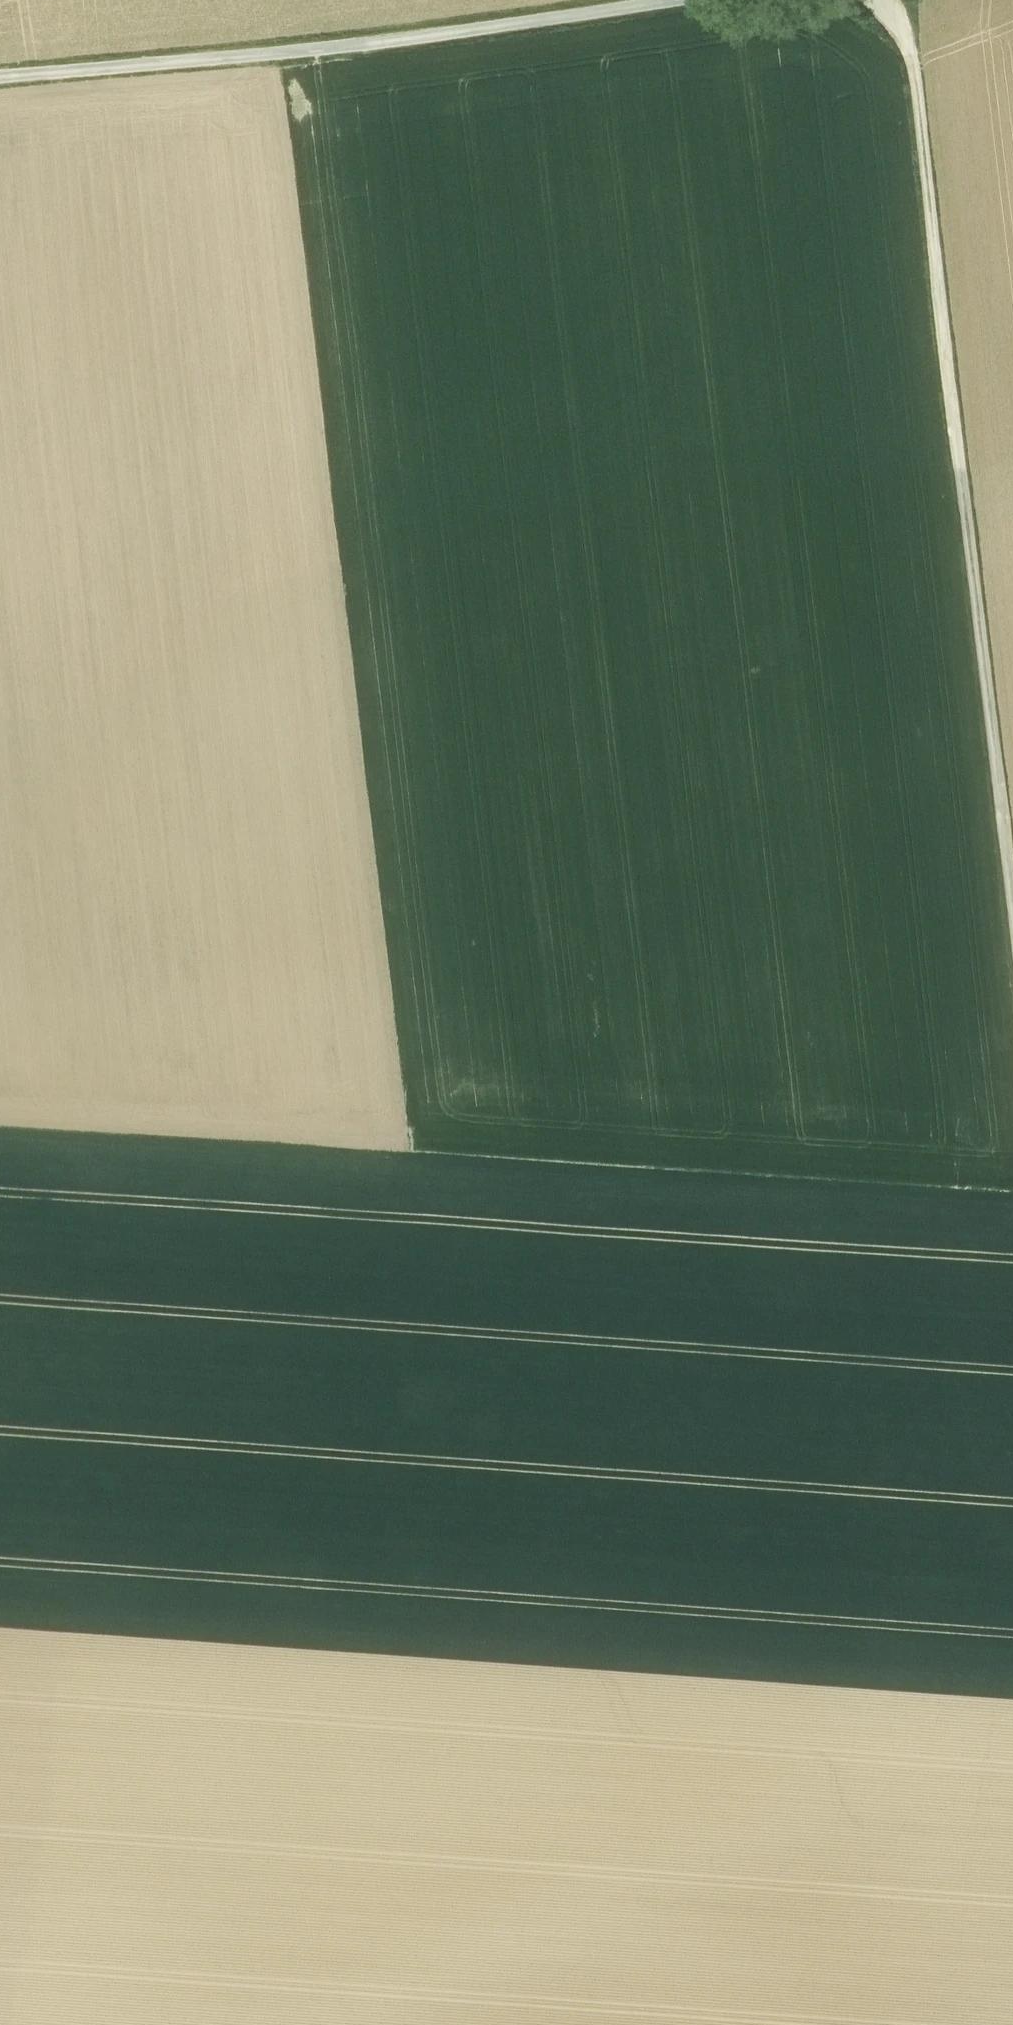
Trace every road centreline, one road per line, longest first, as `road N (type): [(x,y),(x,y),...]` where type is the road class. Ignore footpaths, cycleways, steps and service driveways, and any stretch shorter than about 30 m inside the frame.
road 1 (track): [(887,0),(913,53),(1012,911)]
road 2 (unclassified): [(0,78),(393,40),(678,0)]

